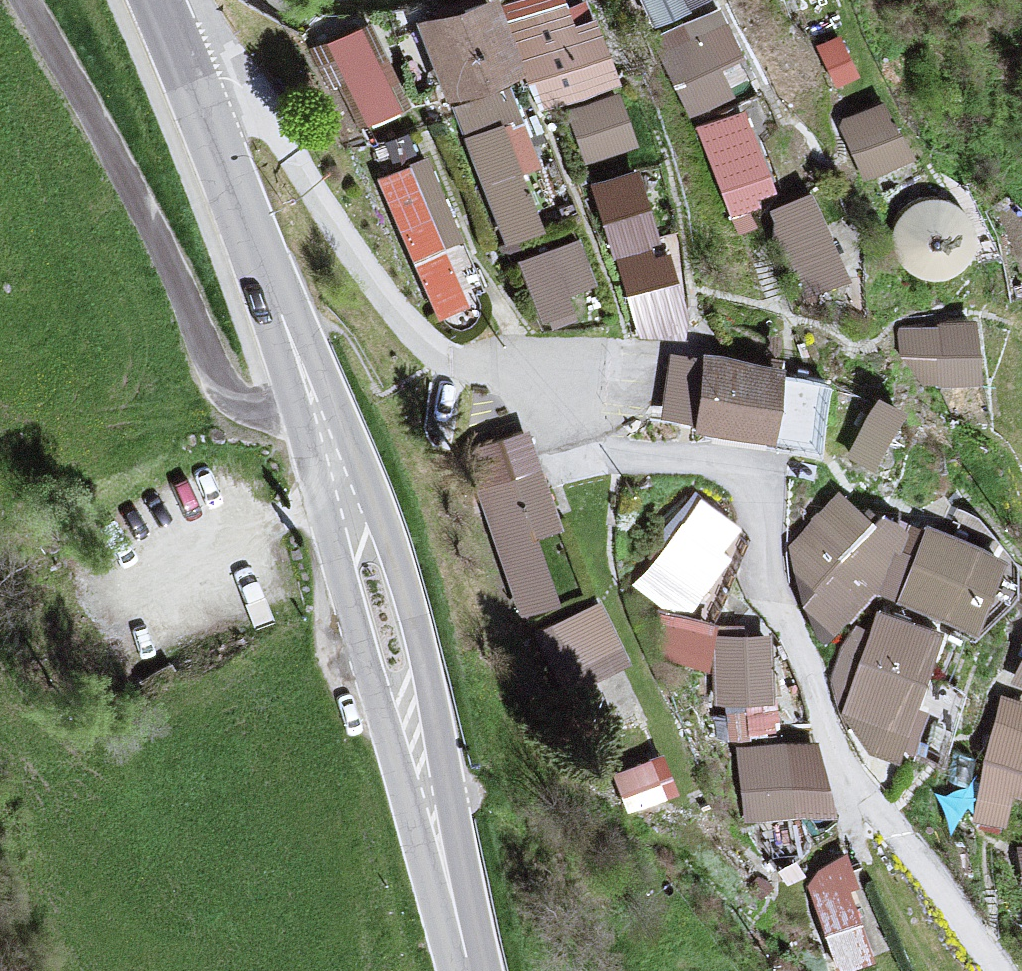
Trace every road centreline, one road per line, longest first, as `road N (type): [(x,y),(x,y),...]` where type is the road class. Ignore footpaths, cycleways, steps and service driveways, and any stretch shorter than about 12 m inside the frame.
road 1 (residential): [(196,89),(225,83),(254,103),(380,305),(465,371),(564,433),(605,470),(682,472),(742,486),(761,577),(837,783),(983,970)]
road 2 (secondary): [(453,900),(442,759),(416,622),(368,486),(293,346)]
road 3 (secondary): [(293,346),(321,501),(369,677),(453,900)]
road 4 (secondary): [(293,346),(196,89)]

